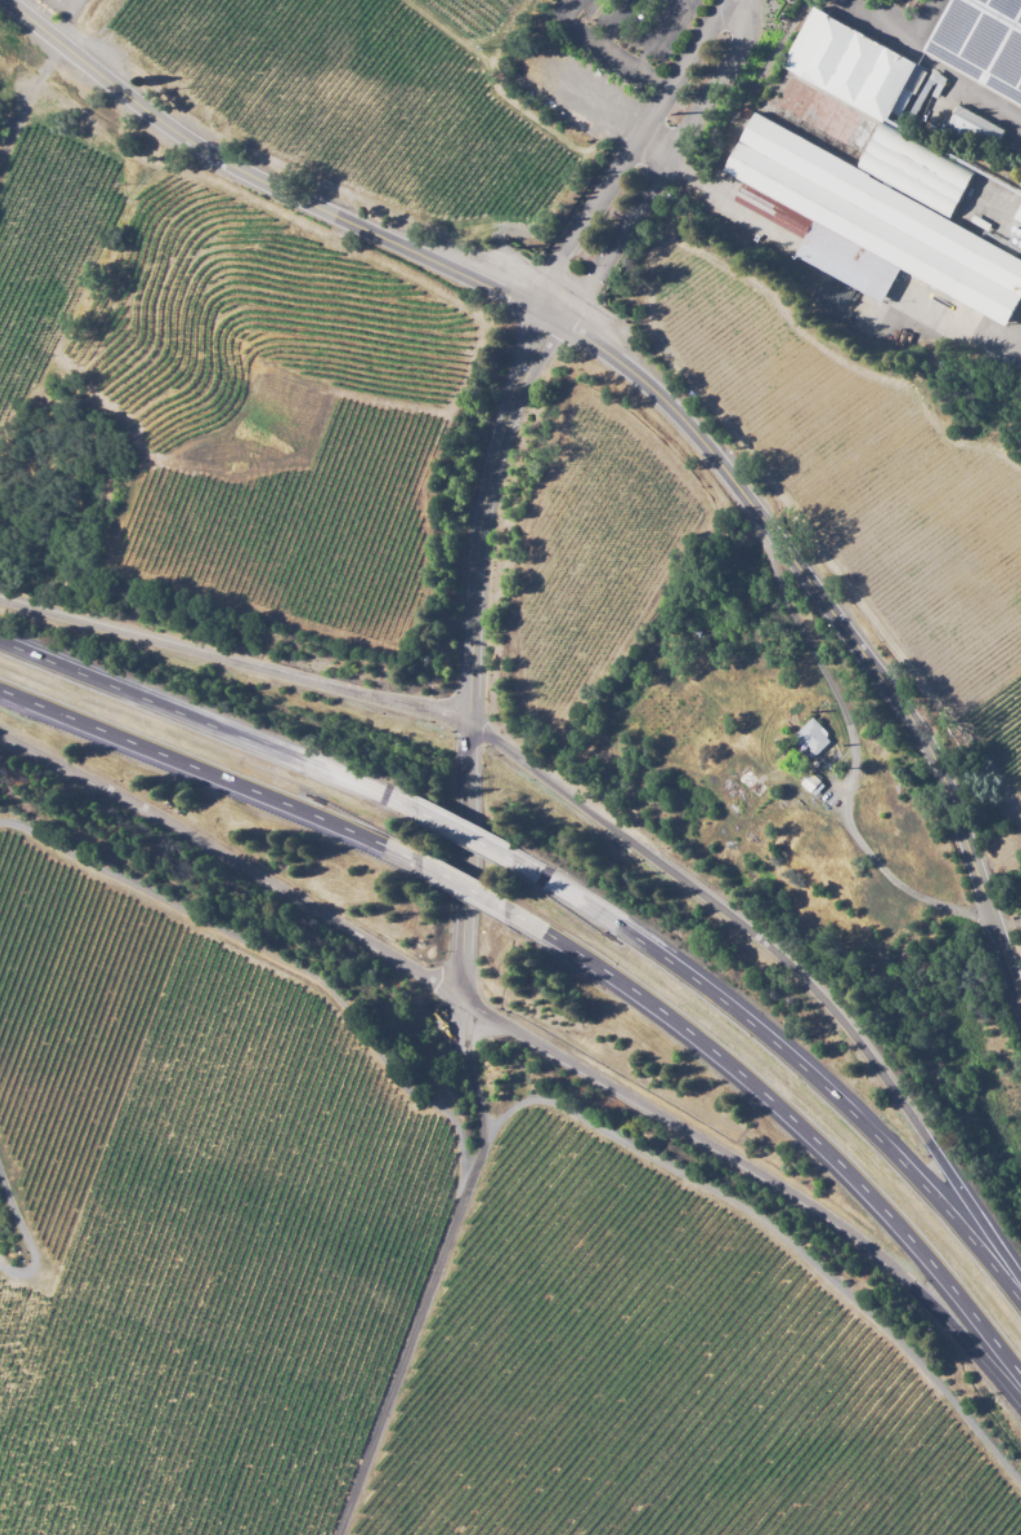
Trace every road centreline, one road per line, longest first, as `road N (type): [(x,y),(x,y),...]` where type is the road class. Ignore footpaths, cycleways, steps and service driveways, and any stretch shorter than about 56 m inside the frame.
road 1 (tertiary): [(1020,975),(989,864),(950,773),(685,423),(639,379),(547,315),(213,161),(6,0)]
road 2 (motorway): [(1020,1286),(942,1160),(825,1002),(681,874),(470,724)]
road 3 (tertiary): [(460,999),(470,596),(482,499),(547,315)]
road 4 (motorway): [(460,999),(688,1127),(848,1231),(915,1285),(1020,1393)]
road 5 (motorway): [(528,919),(704,1040),(787,1111),(913,1240),(1020,1370)]
road 6 (motorway): [(1020,1301),(894,1152),(821,1082),(637,936),(531,872)]
road 7 (motorway): [(0,733),(115,787),(460,999)]
road 8 (motorway): [(470,724),(0,605)]
road 9 (motorway): [(0,694),(438,872)]
road 10 (motorway): [(433,820),(0,645)]
road 11 (residential): [(547,315),(584,290),(723,72),(740,41),(741,0)]
road 12 (residential): [(723,0),(553,272),(547,315)]
road 13 (track): [(0,1380),(26,1257),(24,1191),(0,1168)]
road 14 (track): [(72,55),(32,115),(0,219)]
road 15 (residential): [(470,1168),(460,999)]
road 16 (track): [(123,1534),(0,1507)]

